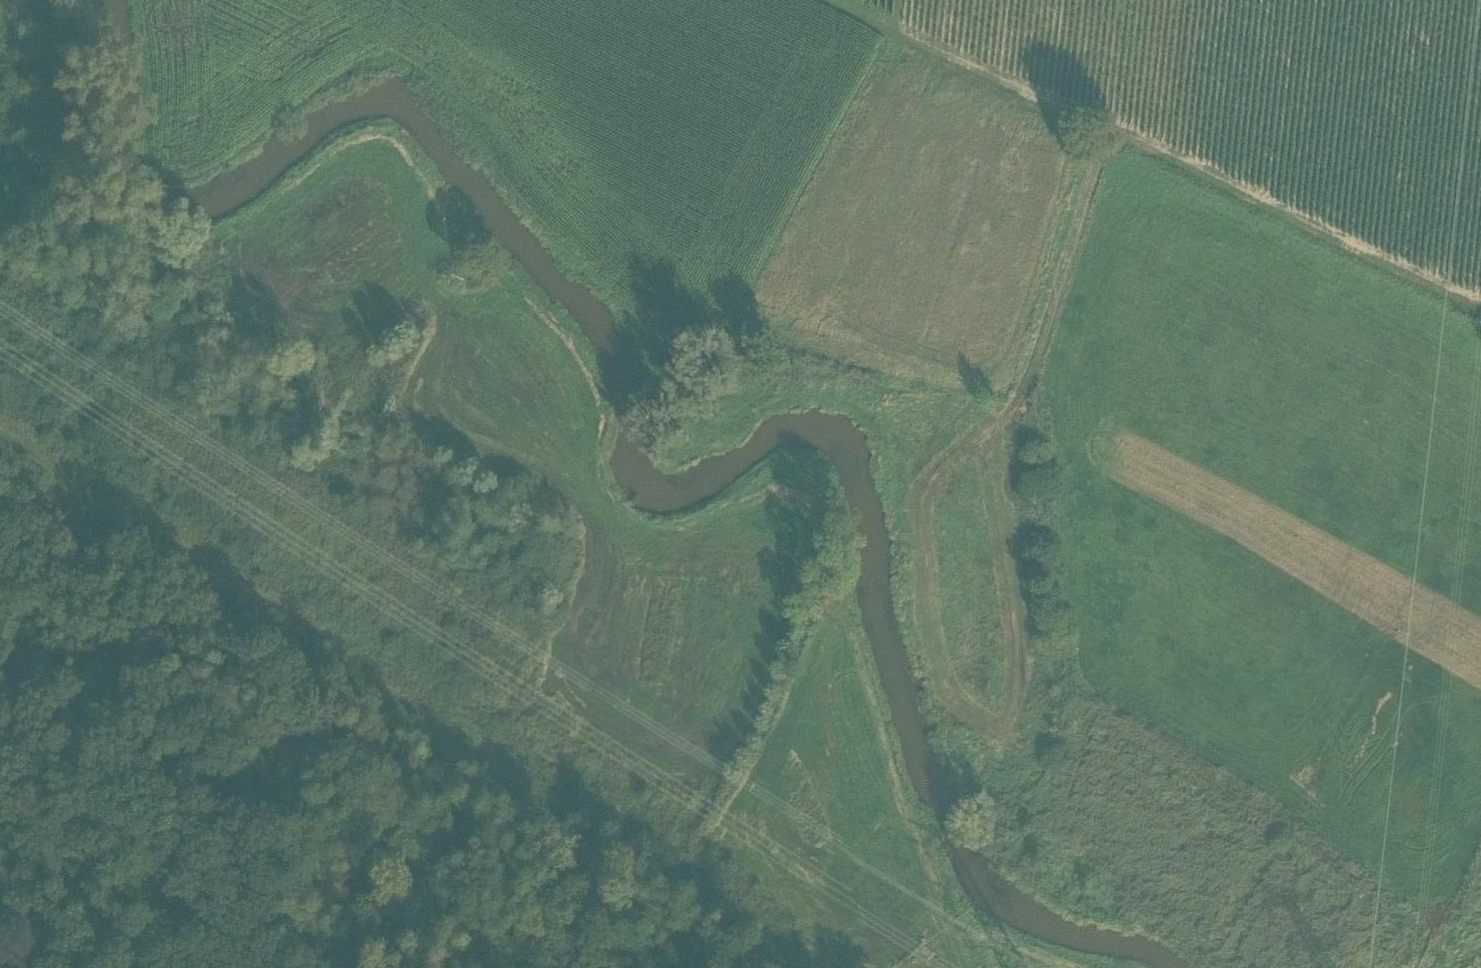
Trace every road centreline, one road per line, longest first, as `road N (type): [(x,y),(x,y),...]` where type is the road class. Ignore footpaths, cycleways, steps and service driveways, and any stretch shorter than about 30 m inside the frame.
road 1 (track): [(713,967),(0,414)]
road 2 (track): [(1480,302),(833,0)]
road 3 (track): [(35,967),(46,446)]

